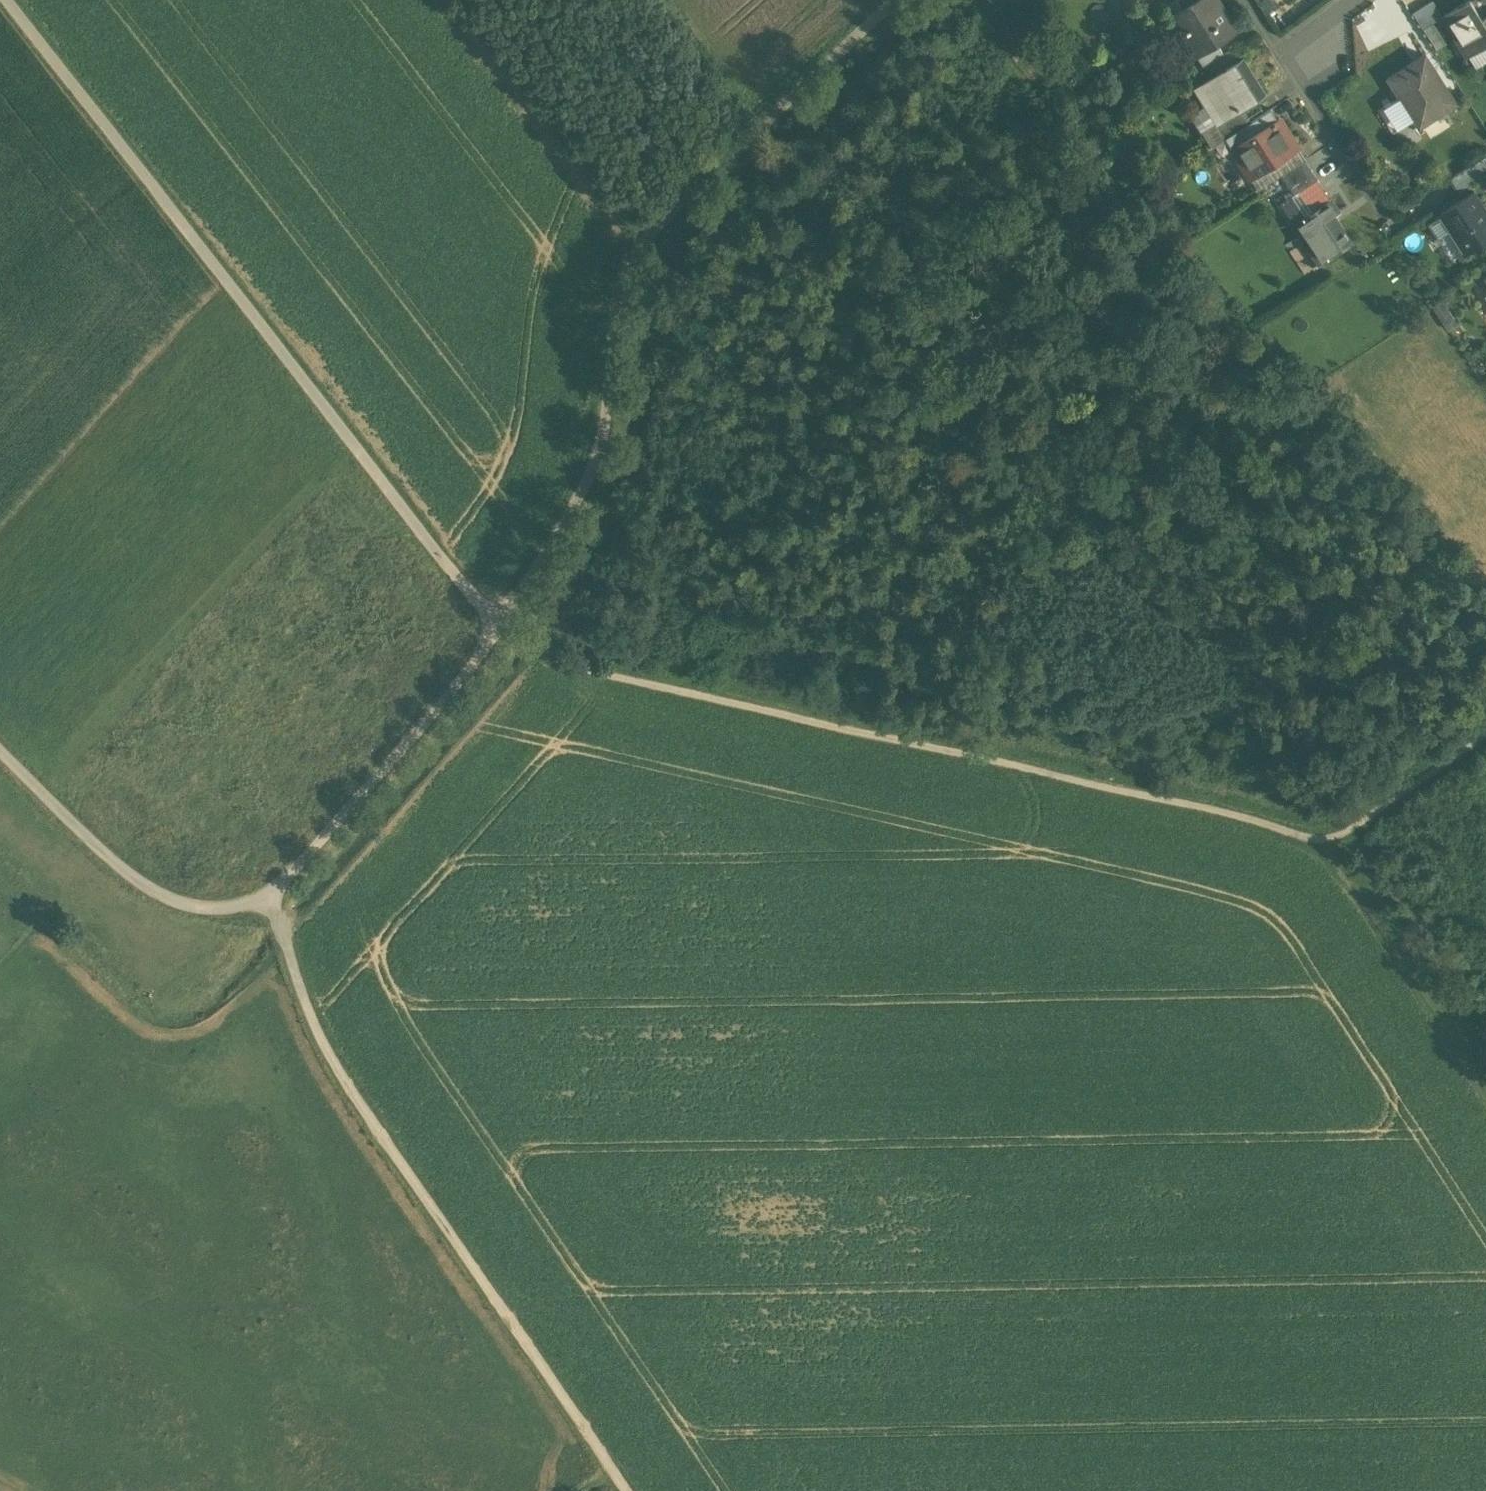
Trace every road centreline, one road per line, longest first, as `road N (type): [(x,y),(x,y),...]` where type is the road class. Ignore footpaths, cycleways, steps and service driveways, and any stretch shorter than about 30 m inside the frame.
road 1 (track): [(497,630),(7,0)]
road 2 (track): [(628,1490),(342,1074),(303,991),(274,887)]
road 3 (track): [(1327,839),(1485,1083)]
road 4 (residential): [(1293,67),(1401,231)]

